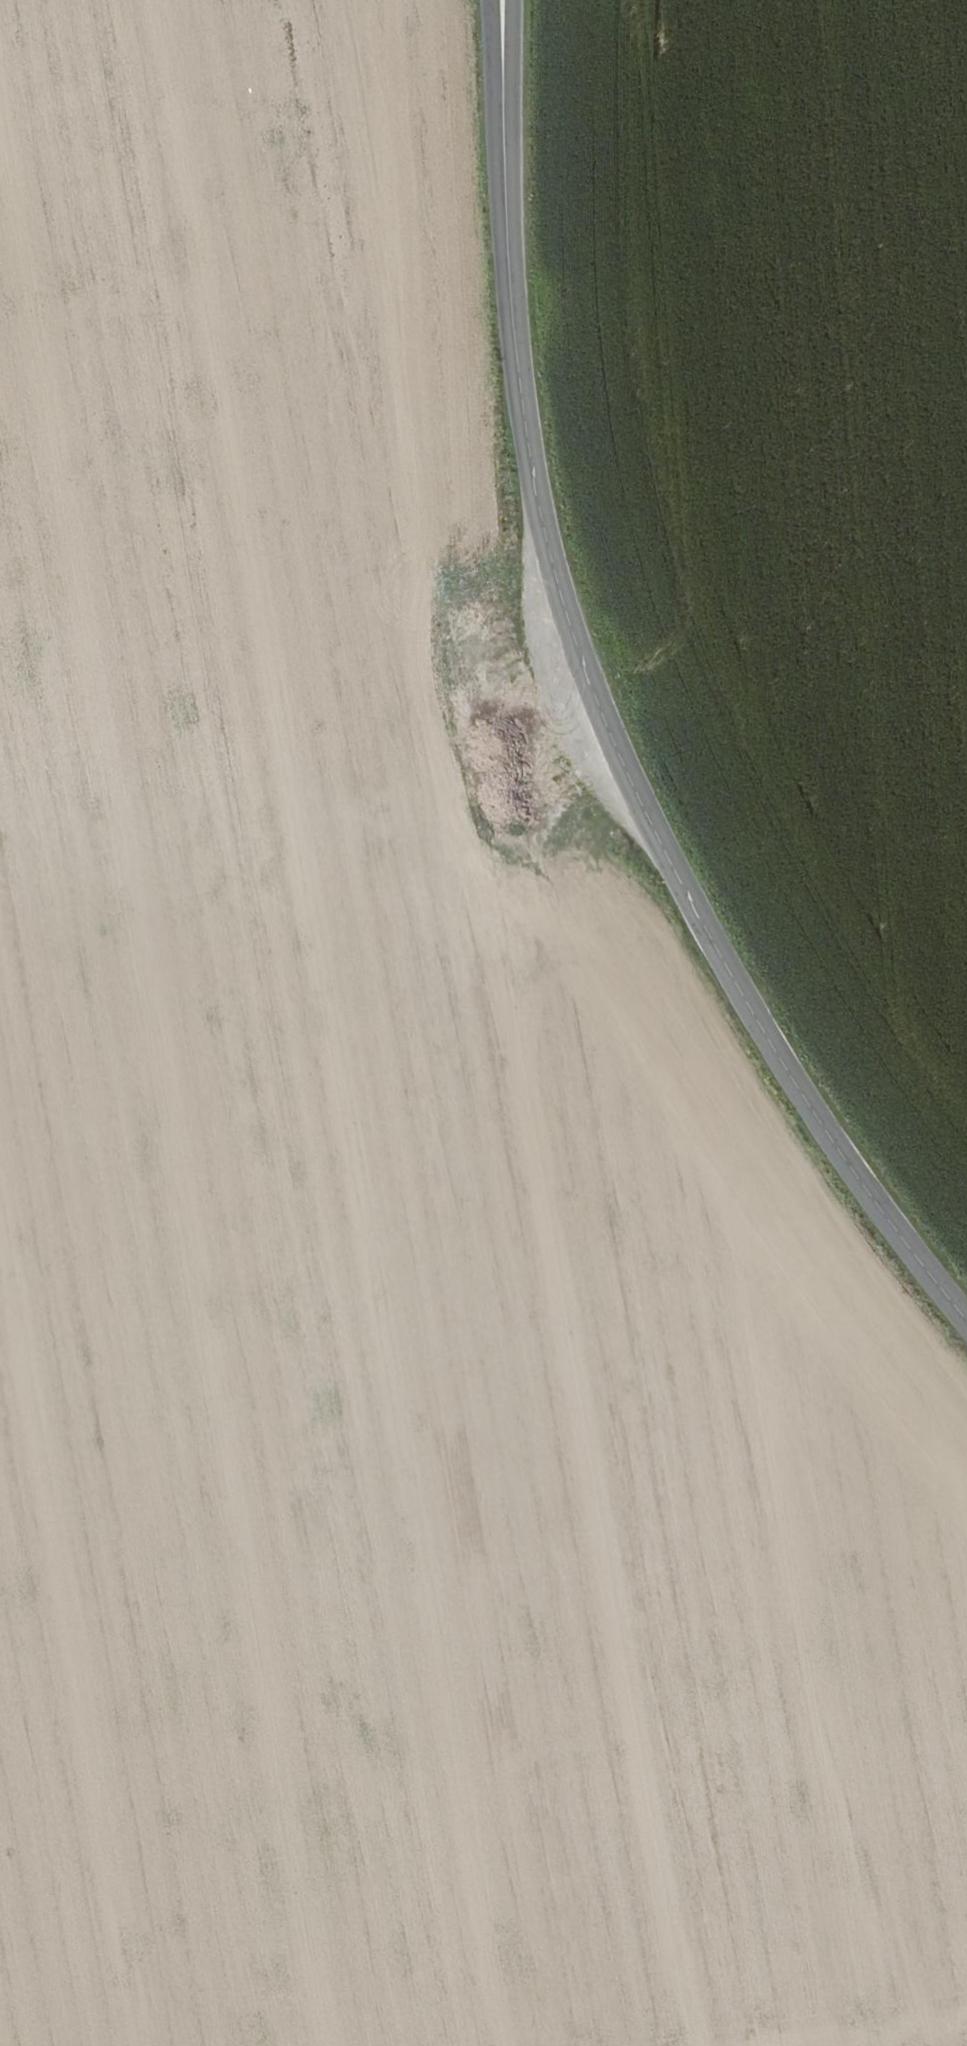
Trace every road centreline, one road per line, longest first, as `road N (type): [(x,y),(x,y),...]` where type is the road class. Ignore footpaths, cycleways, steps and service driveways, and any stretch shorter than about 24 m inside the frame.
road 1 (secondary): [(503,0),(505,325),(524,471),(557,612),(597,722),(732,988),(846,1172),(966,1330)]

